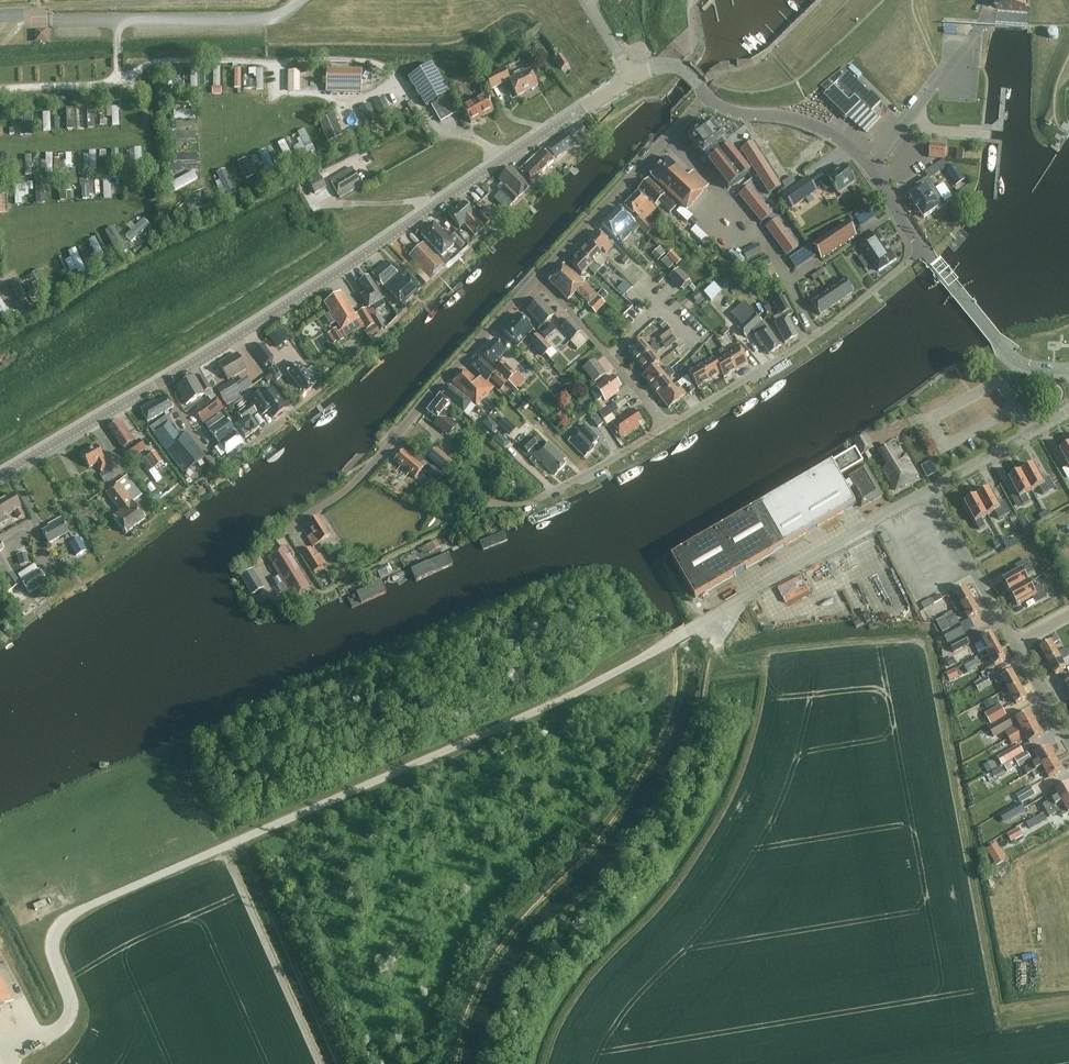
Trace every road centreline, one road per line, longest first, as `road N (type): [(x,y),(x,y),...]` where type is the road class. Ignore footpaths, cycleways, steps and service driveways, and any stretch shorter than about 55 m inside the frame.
road 1 (unclassified): [(10,1057),(68,1017),(54,942),(67,917),(581,688),(930,489)]
road 2 (tertiary): [(164,380),(633,76)]
road 3 (residential): [(538,278),(346,491),(284,533)]
road 4 (residential): [(666,427),(818,335),(921,249)]
road 5 (track): [(0,213),(127,205),(131,212),(0,284)]
road 6 (tertiary): [(921,249),(872,166),(849,146),(805,121),(731,111),(709,94)]
road 7 (residential): [(538,278),(709,94)]
road 8 (residential): [(450,496),(533,501),(666,427)]
road 9 (track): [(124,77),(144,99),(141,136),(0,145)]
road 10 (tertiary): [(1068,369),(1013,358),(921,249)]
road 11 (residential): [(666,427),(538,278)]
road 12 (residential): [(289,414),(220,469),(164,380)]
road 13 (tertiary): [(164,380),(11,470)]
road 14 (residential): [(1014,643),(930,489)]
road 15 (unclassified): [(930,489),(1068,413)]
road 16 (residential): [(58,588),(11,470)]

